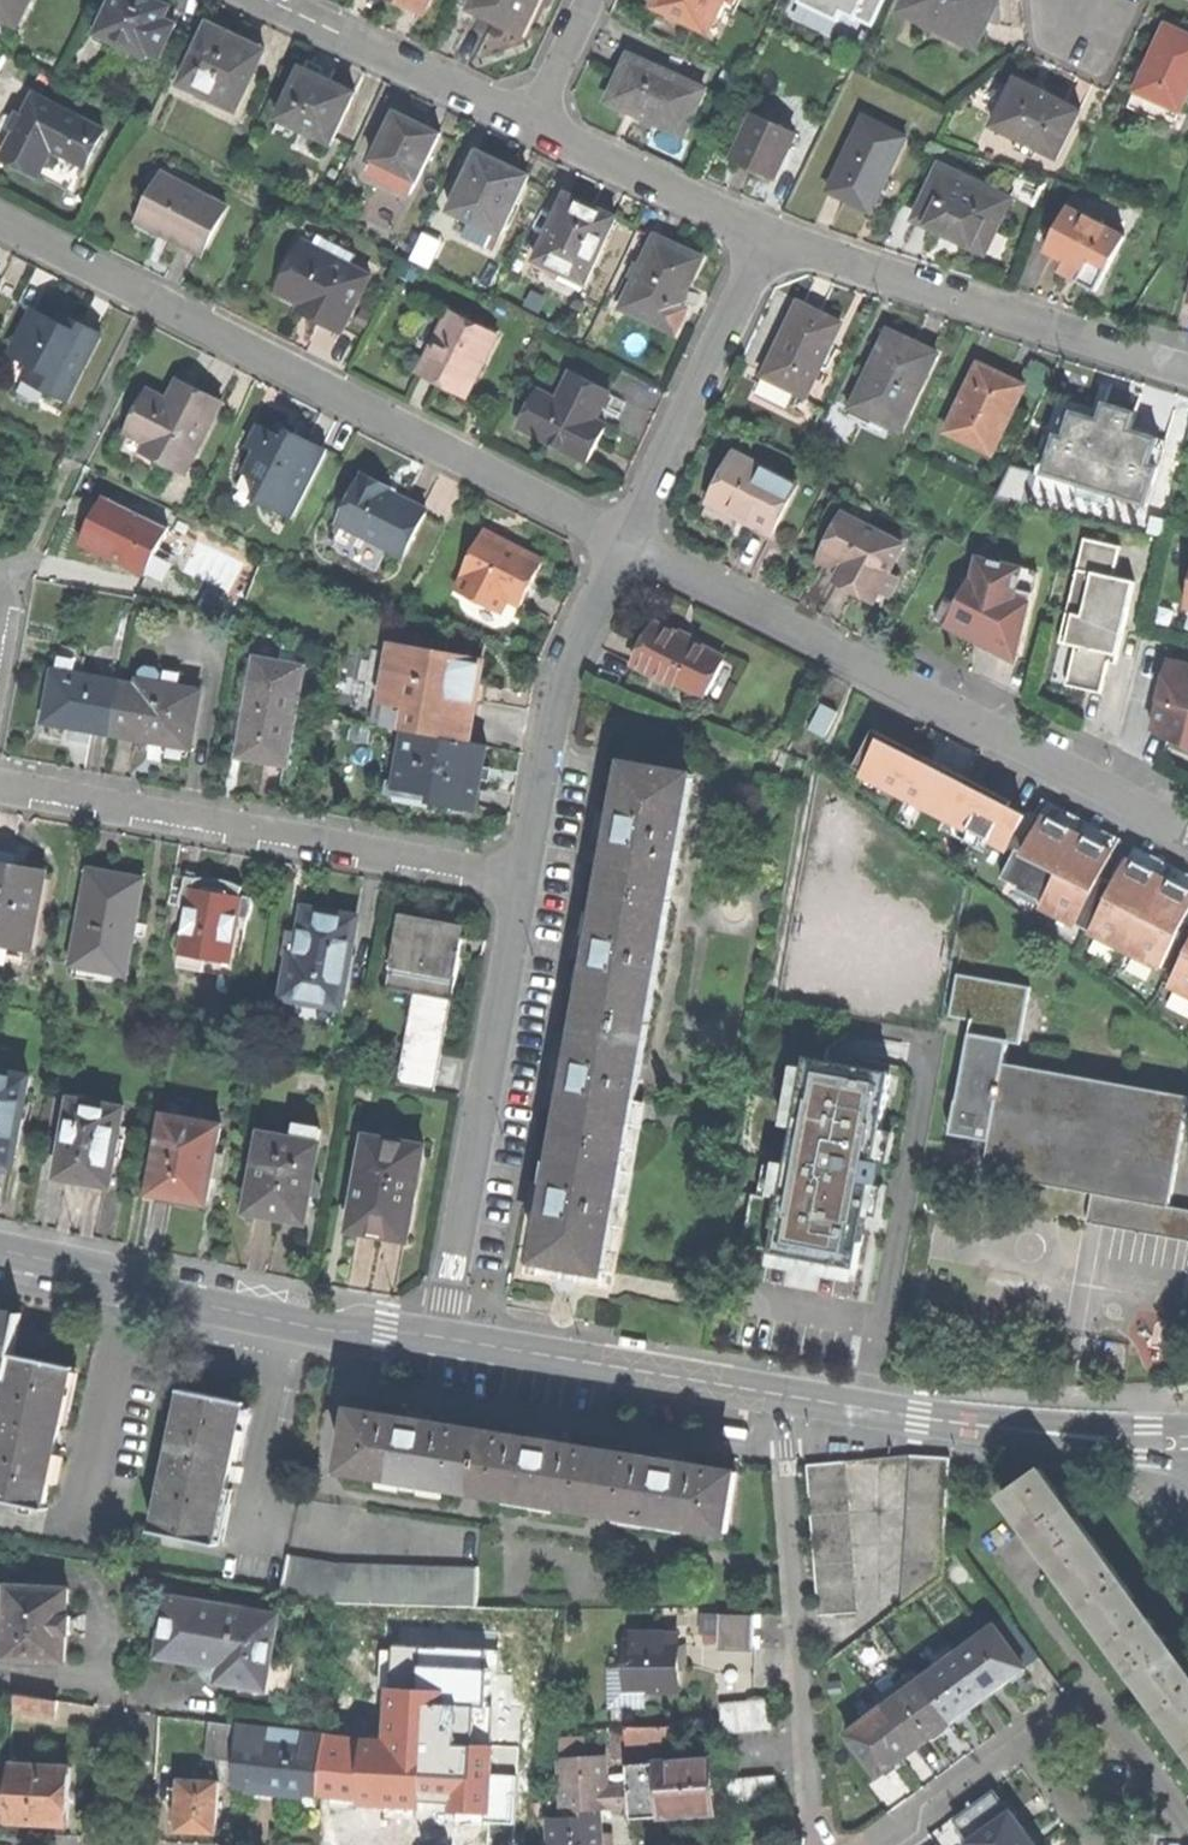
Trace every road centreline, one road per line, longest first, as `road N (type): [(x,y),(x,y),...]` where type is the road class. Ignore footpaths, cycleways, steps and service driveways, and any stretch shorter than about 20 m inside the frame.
road 1 (residential): [(0,221),(624,539)]
road 2 (residential): [(624,539),(1187,831)]
road 3 (residential): [(526,879),(0,787)]
road 4 (residential): [(443,1337),(526,879)]
road 5 (unclassified): [(0,1251),(88,1269),(170,1299),(339,1333),(443,1337)]
road 6 (residential): [(824,1844),(786,1395)]
road 7 (residential): [(1187,373),(765,234)]
road 8 (unclassified): [(786,1395),(968,1424),(1149,1445),(1187,1442)]
road 9 (residential): [(526,879),(568,669),(624,539)]
road 10 (unclassified): [(443,1337),(786,1395)]
road 11 (residential): [(624,539),(765,234)]
road 12 (residential): [(529,124),(268,0)]
road 13 (residential): [(109,1844),(111,1723),(147,1726),(145,1844)]
road 14 (residential): [(765,234),(529,124)]
road 15 (residential): [(1187,1812),(1099,1694),(1028,1744)]
road 16 (residential): [(1028,1744),(876,1844)]
road 17 (residential): [(529,124),(587,0)]
road 18 (residential): [(1028,1744),(1102,1844)]

